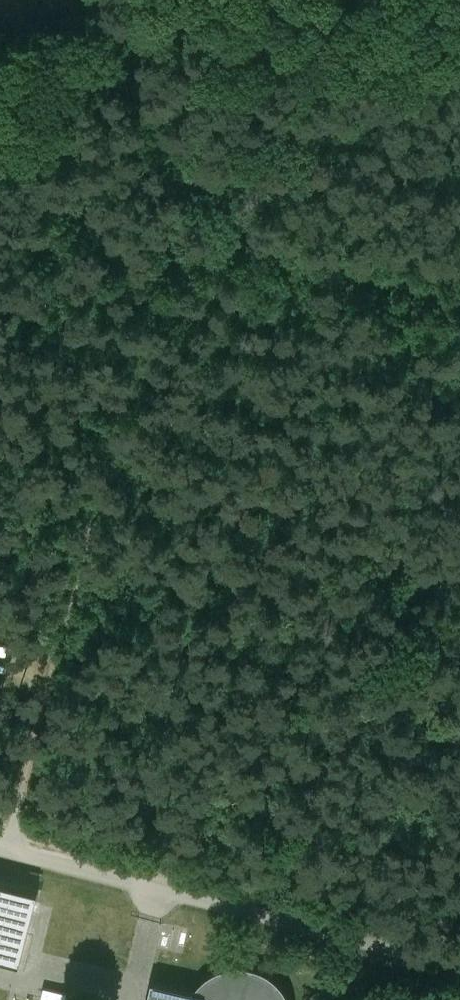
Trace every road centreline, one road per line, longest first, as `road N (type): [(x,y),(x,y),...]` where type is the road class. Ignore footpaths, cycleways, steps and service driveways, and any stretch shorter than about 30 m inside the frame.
road 1 (track): [(12,851),(190,167)]
road 2 (unclassified): [(459,958),(12,851)]
road 3 (track): [(190,167),(273,249),(459,299)]

